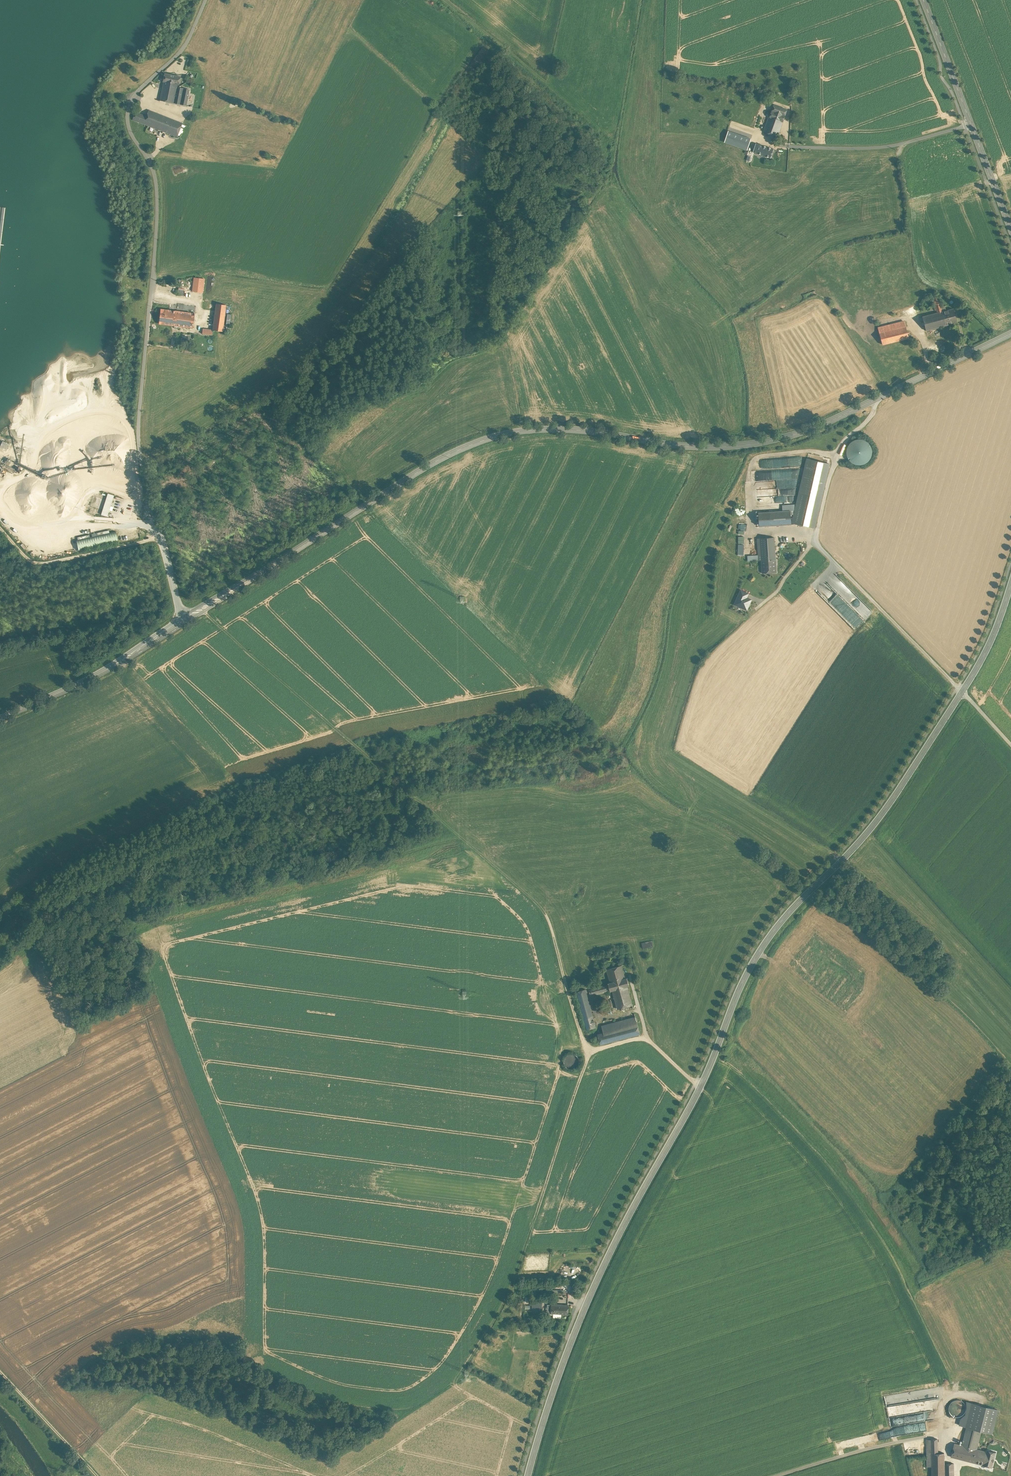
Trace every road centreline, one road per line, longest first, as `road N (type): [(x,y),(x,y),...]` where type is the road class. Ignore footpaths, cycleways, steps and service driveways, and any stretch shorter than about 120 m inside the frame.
road 1 (secondary): [(531,1475),(604,1270),(701,1086),(756,957),(870,829),(961,692)]
road 2 (secondary): [(185,620),(473,443),(549,429),(684,446),(762,442),(844,415),(1010,333)]
road 3 (track): [(701,1086),(645,1037),(592,1044),(545,909),(203,608)]
road 4 (unclassified): [(185,620),(141,444),(159,209),(153,164),(134,136),(130,111),(139,90),(181,50),(207,0)]
road 5 (track): [(876,399),(837,465),(810,539),(961,692)]
road 6 (secondary): [(1010,229),(924,0)]
road 7 (track): [(810,536),(753,531),(751,461),(809,451),(840,460)]
road 8 (secondary): [(0,718),(82,682),(185,620)]
road 9 (track): [(774,1475),(944,1432),(944,1400)]
road 10 (track): [(0,528),(43,563),(161,538)]
road 11 (track): [(0,1373),(95,1475)]

